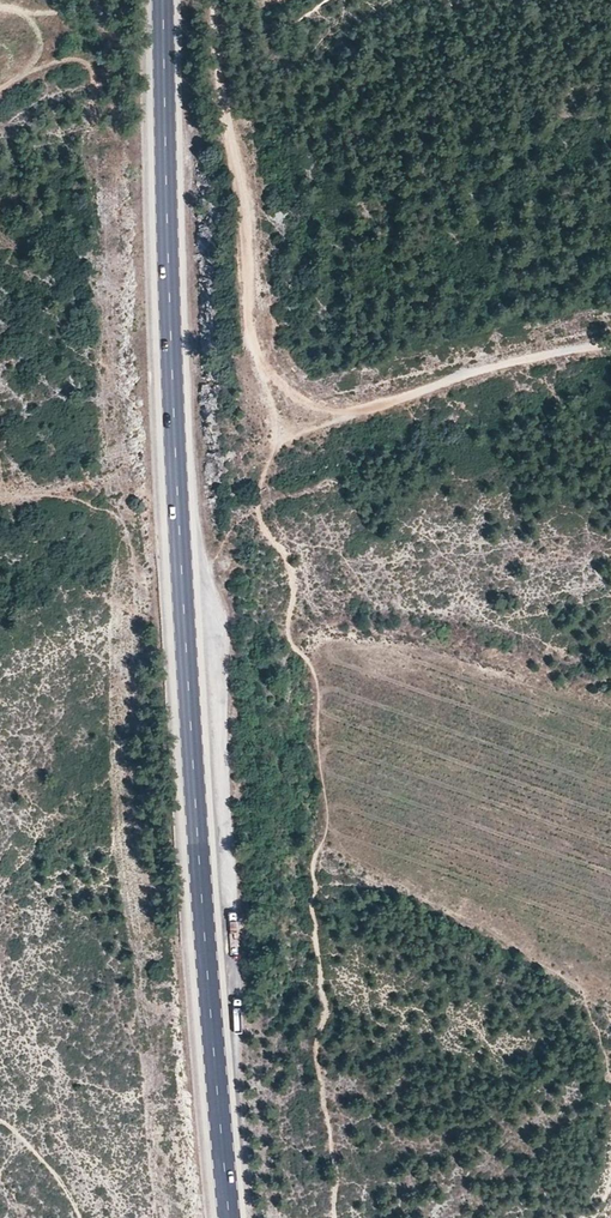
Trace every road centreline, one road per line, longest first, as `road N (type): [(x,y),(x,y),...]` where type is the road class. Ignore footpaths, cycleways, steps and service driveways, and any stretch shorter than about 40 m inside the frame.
road 1 (primary): [(229,1217),(179,534),(164,0)]
road 2 (track): [(216,0),(224,136),(247,225),(246,334),(263,381),(294,404),(336,418)]
road 3 (track): [(336,418),(480,371),(610,345)]

